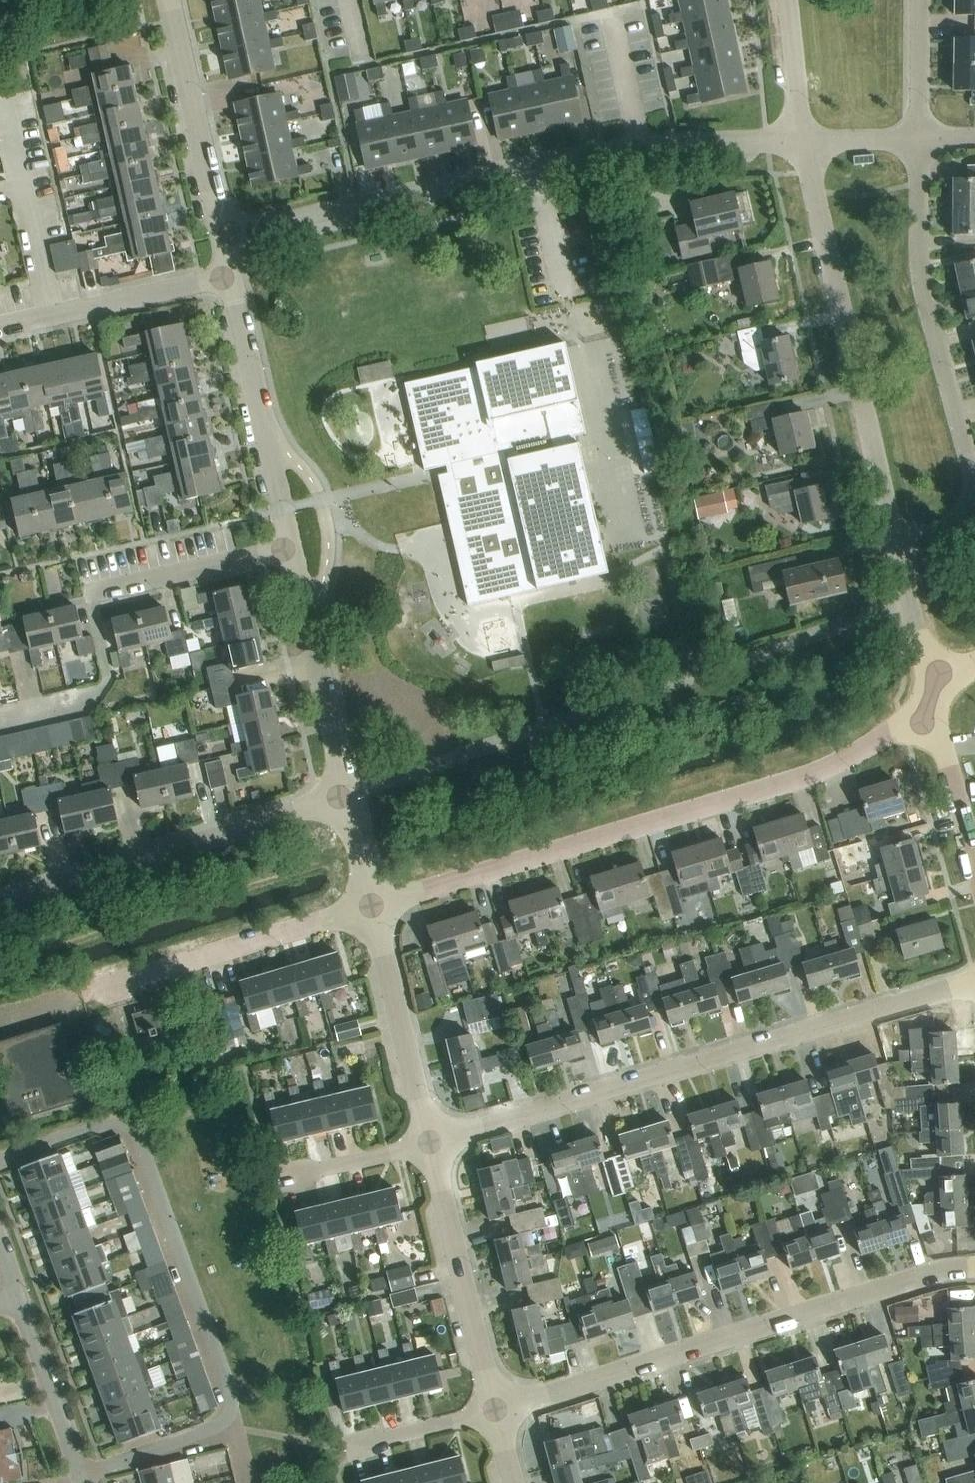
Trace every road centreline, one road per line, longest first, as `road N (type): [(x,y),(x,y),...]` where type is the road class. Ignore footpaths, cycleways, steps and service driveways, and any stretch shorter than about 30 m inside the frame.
road 1 (residential): [(371,906),(785,785),(862,749),(930,702)]
road 2 (residential): [(223,238),(568,160),(800,143)]
road 3 (residential): [(428,1141),(974,976)]
road 4 (residential): [(494,1412),(931,1274),(974,1268)]
road 5 (residential): [(896,556),(963,512),(969,477),(921,267),(917,142)]
road 6 (residential): [(235,1426),(135,1131),(107,1122),(0,1161)]
road 7 (residential): [(896,556),(800,143)]
road 8 (residential): [(0,908),(346,795)]
road 9 (residential): [(78,995),(371,906)]
road 10 (residential): [(494,1412),(428,1141)]
road 11 (residential): [(291,548),(231,276)]
road 12 (residential): [(346,795),(291,548)]
road 13 (residential): [(223,238),(168,0)]
road 14 (residential): [(428,1141),(371,906)]
road 15 (unclassified): [(0,327),(231,276)]
road 16 (unclassified): [(89,594),(291,548)]
road 17 (residential): [(18,1298),(79,1473)]
road 18 (residential): [(974,871),(930,702)]
road 19 (unclassified): [(79,1473),(235,1426)]
road 20 (residential): [(345,1447),(494,1412)]
road 21 (residential): [(284,1183),(428,1141)]
road 22 (residential): [(930,702),(896,556)]
road 23 (residential): [(800,143),(782,0)]
road 24 (residential): [(917,142),(918,0)]

